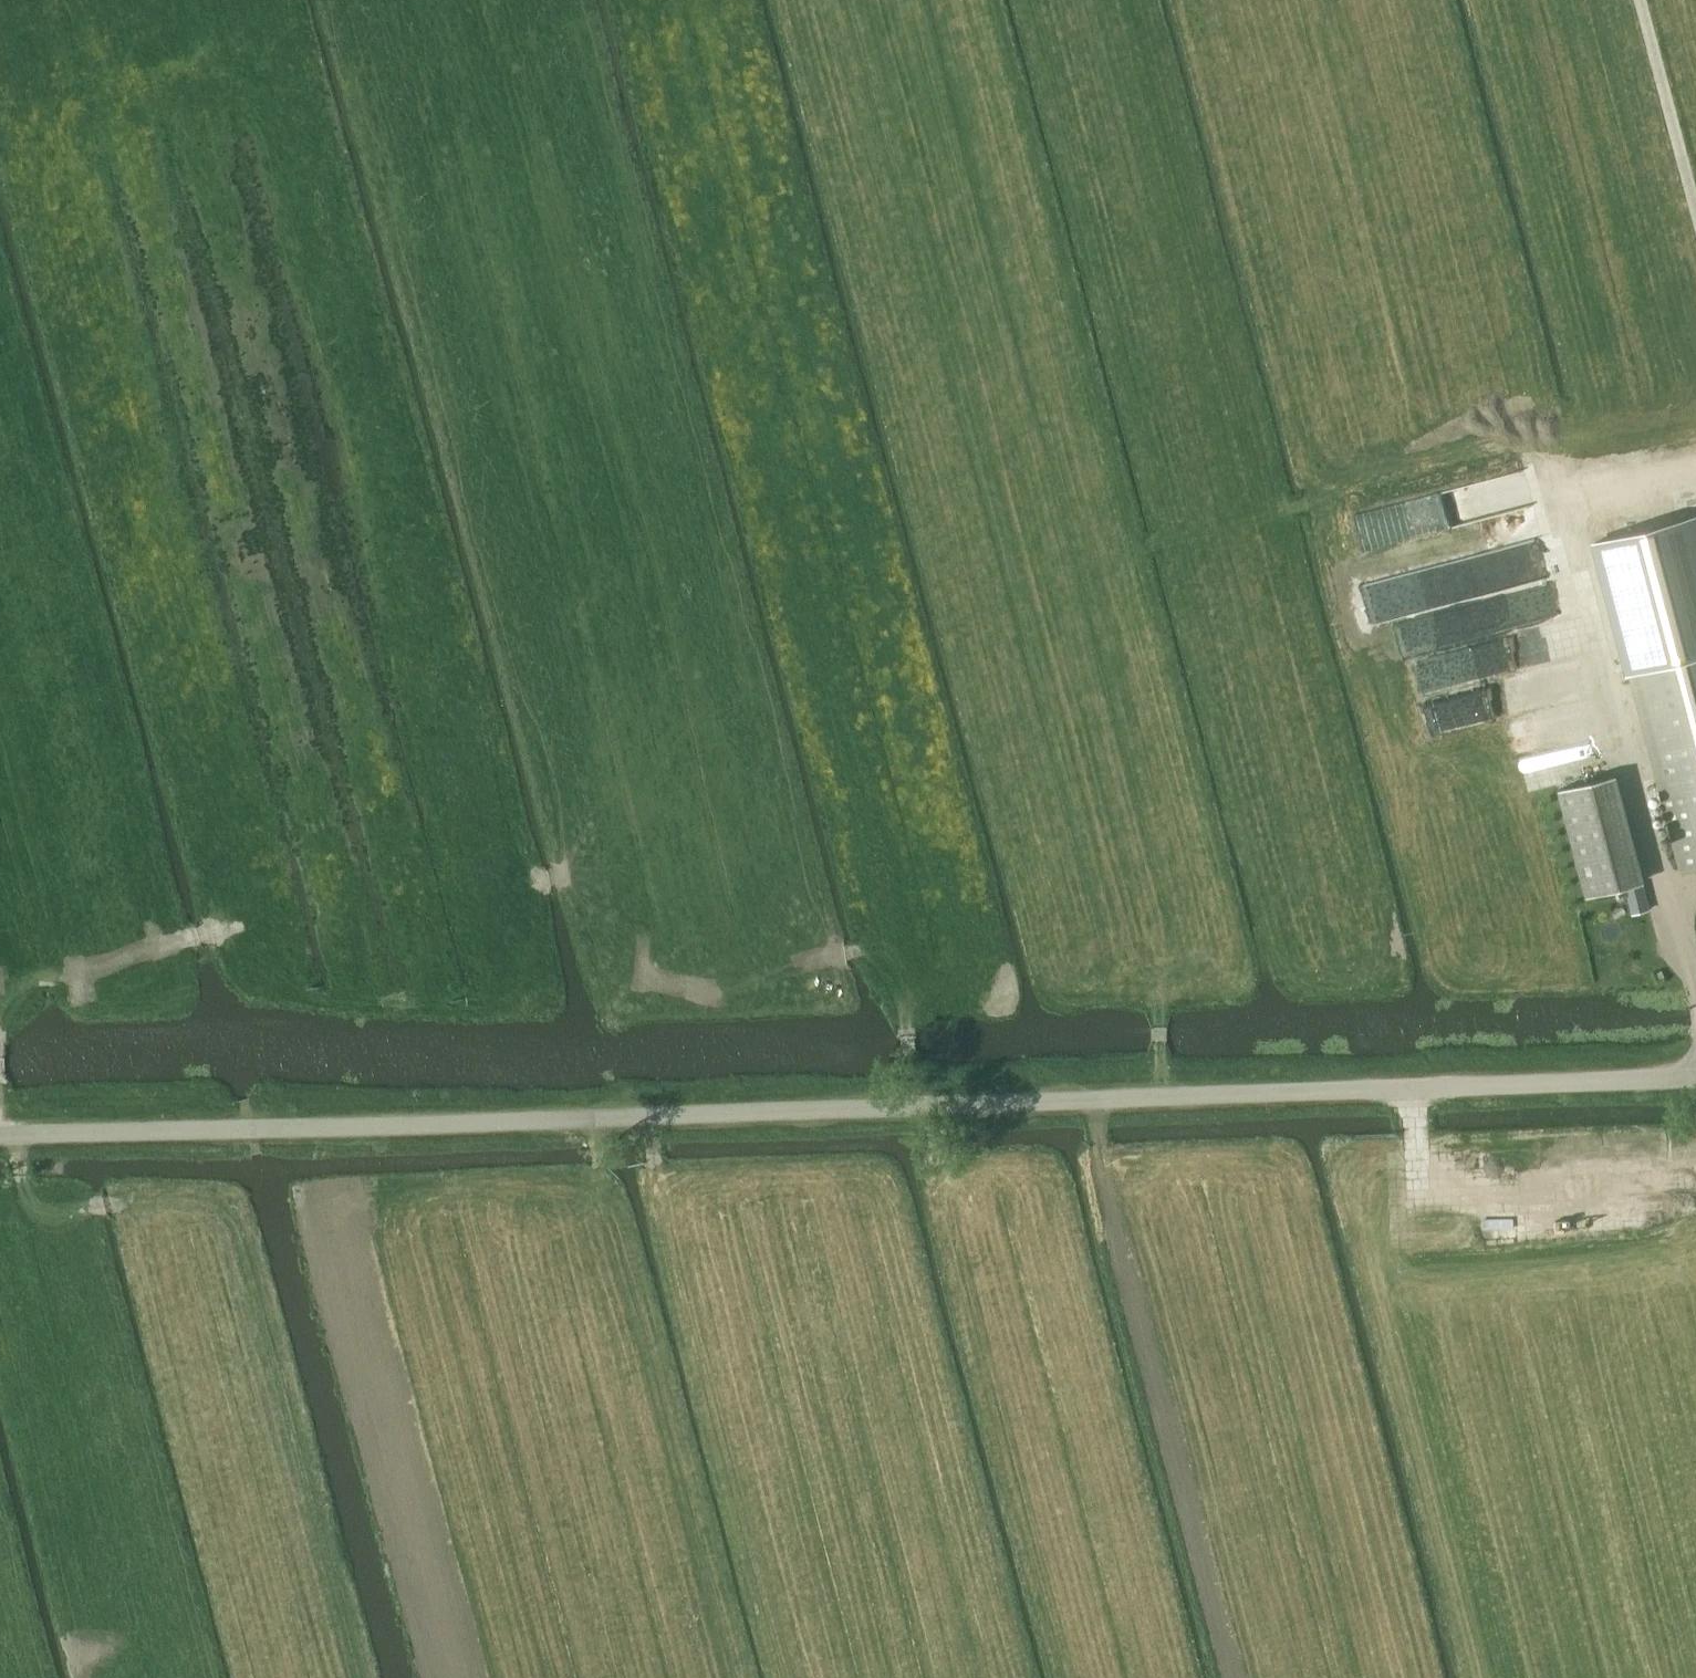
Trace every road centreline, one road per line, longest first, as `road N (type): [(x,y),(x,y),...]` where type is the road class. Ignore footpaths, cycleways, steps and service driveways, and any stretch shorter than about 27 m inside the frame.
road 1 (unclassified): [(1695,1076),(0,1134)]
road 2 (track): [(1695,217),(1639,0)]

